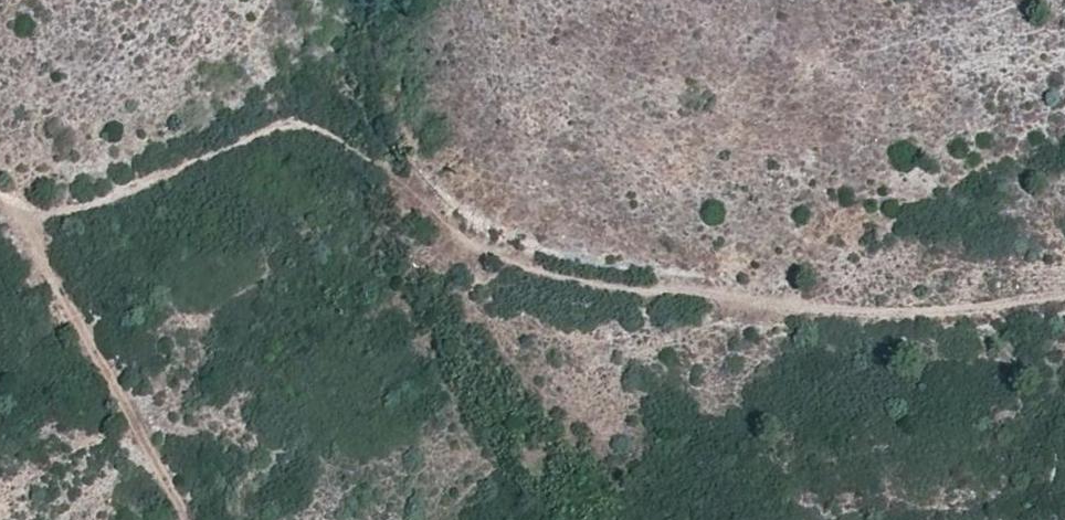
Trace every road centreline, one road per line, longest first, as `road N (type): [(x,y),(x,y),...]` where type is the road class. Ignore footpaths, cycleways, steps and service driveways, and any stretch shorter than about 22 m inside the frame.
road 1 (track): [(1064,302),(1008,312),(580,271),(411,189),(310,121),(22,212),(0,205)]

